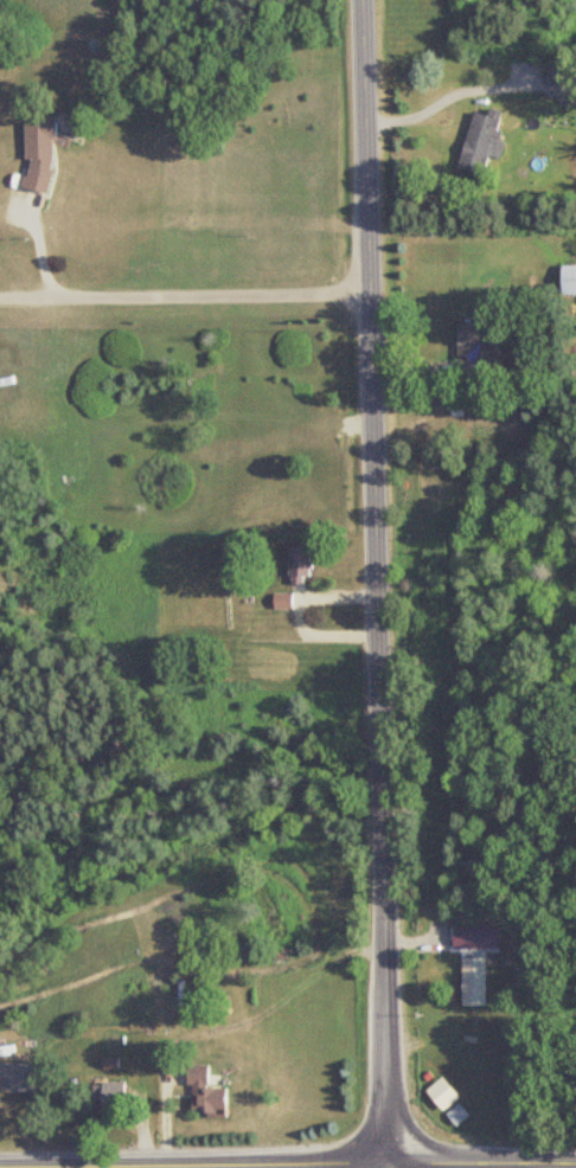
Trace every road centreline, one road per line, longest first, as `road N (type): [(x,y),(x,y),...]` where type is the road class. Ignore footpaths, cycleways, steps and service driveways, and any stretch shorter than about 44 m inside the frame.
road 1 (tertiary): [(391,1155),(366,0)]
road 2 (tertiary): [(0,1161),(391,1155)]
road 3 (residential): [(375,291),(0,300)]
road 4 (residential): [(391,1155),(575,1158)]

